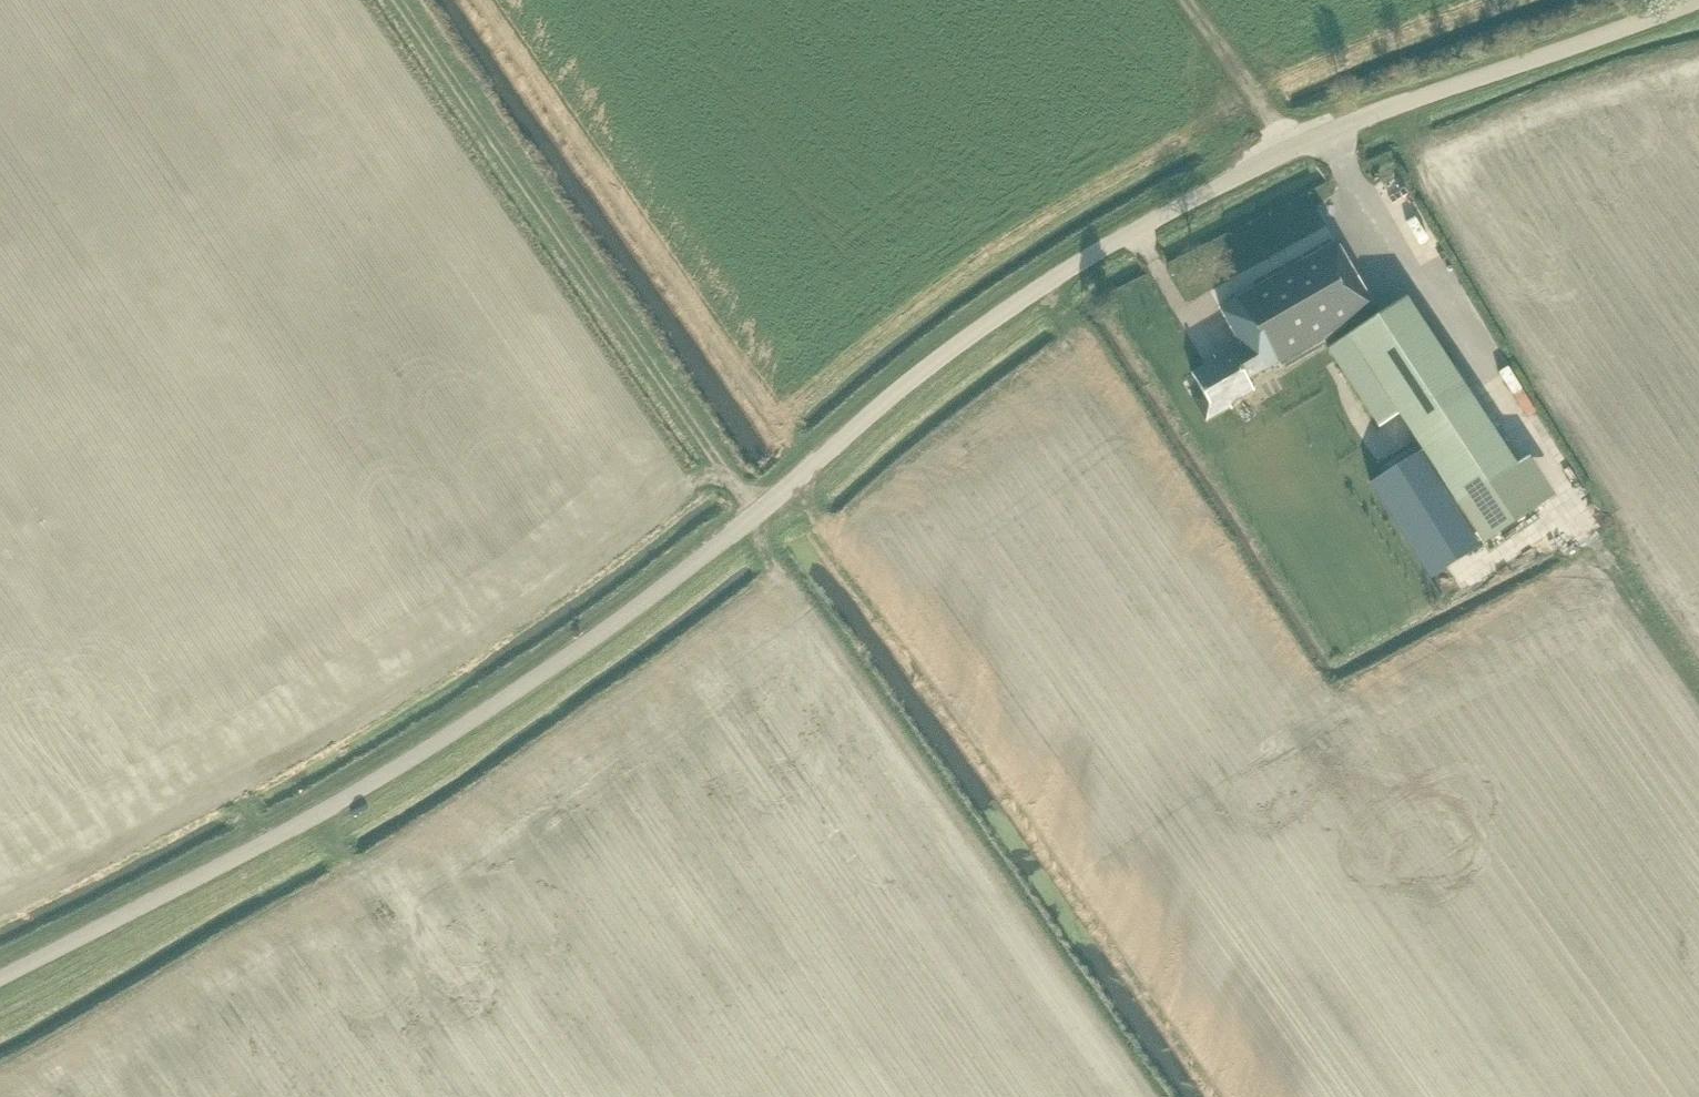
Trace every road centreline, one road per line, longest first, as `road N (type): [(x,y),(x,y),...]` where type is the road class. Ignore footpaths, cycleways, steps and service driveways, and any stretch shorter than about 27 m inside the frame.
road 1 (unclassified): [(0,976),(327,807),(475,718),(680,573),(904,388),(1076,264),(1325,135),(1698,0)]

